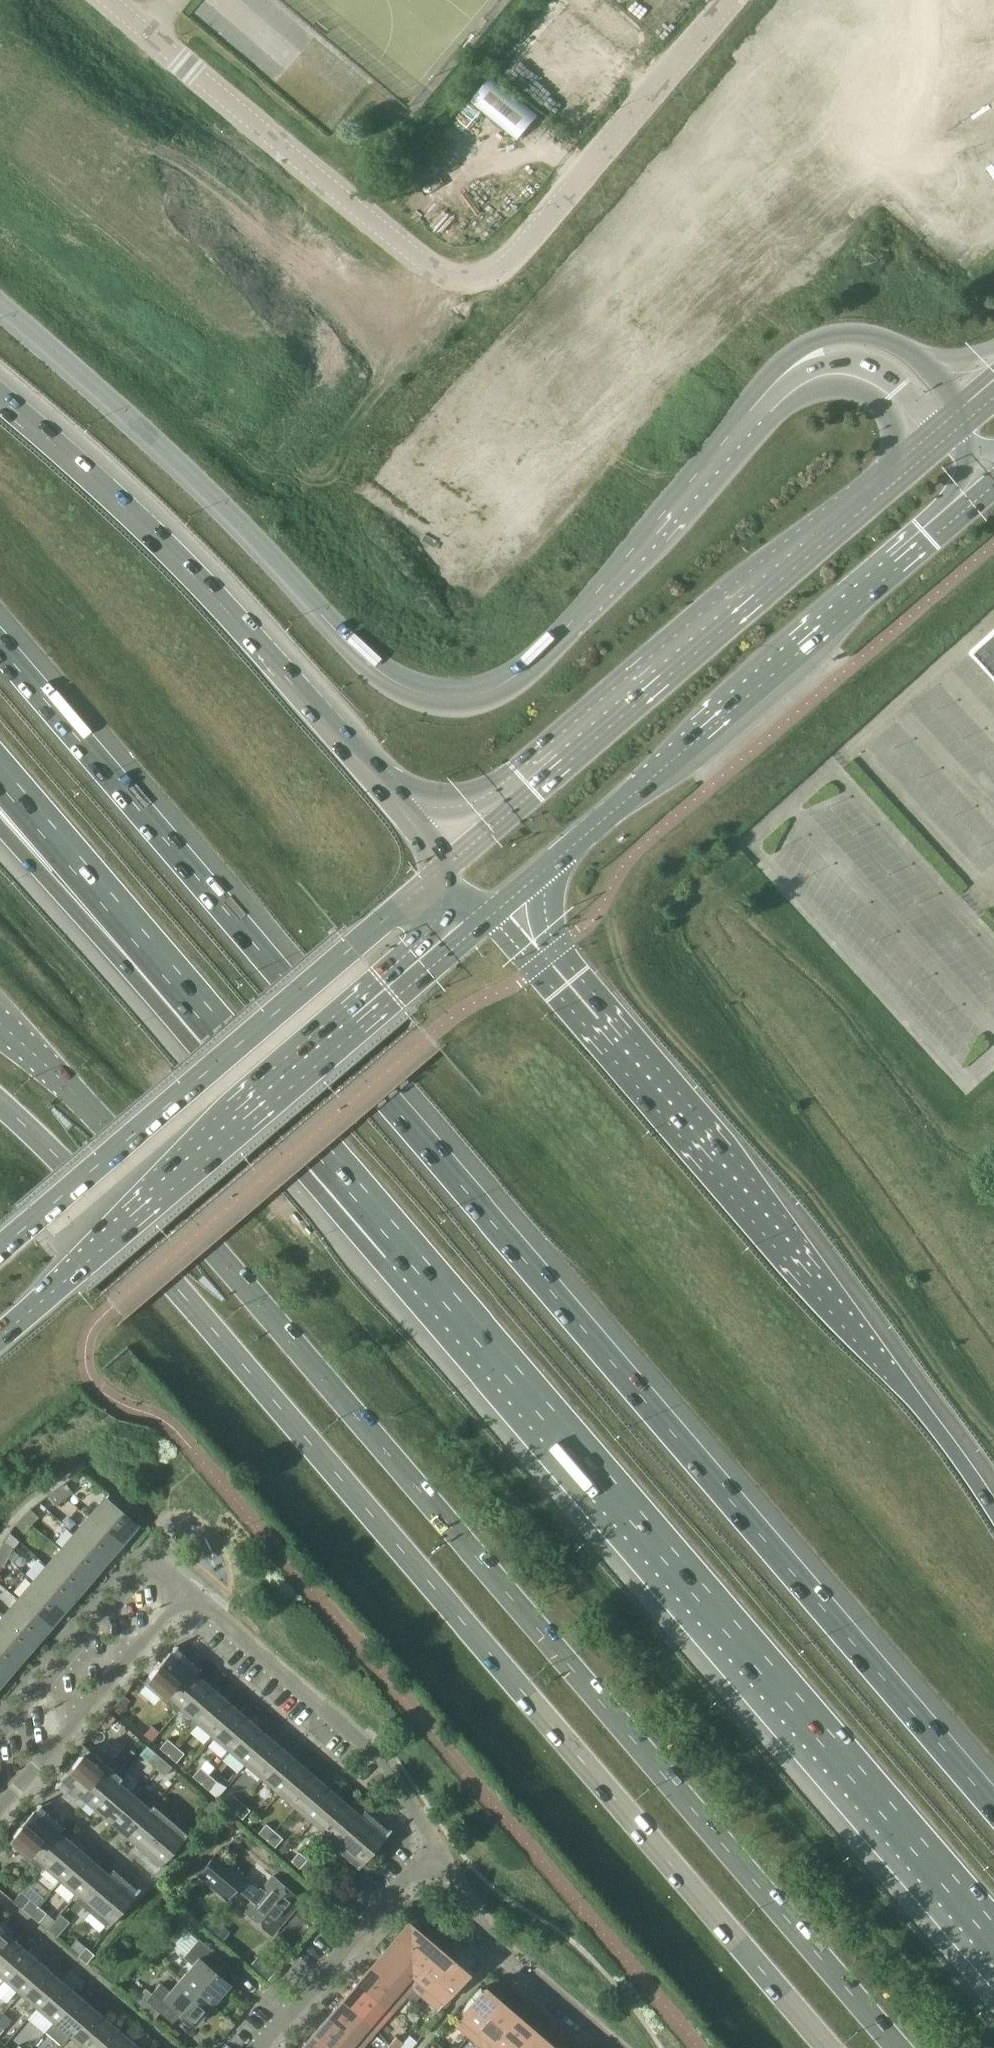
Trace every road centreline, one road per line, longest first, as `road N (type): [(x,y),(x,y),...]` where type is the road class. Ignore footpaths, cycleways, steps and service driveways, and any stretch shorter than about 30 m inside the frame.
road 1 (motorway): [(993,1803),(0,640)]
road 2 (primary): [(898,2047),(127,1151),(0,1025)]
road 3 (unclassified): [(0,306),(213,499),(378,672),(429,696),(483,694),(531,666),(787,377),(822,353),(883,352),(912,369),(950,416)]
road 4 (primary): [(0,1106),(192,1310),(829,2047)]
road 5 (motorway): [(396,1242),(993,1935)]
road 6 (unclassified): [(731,0),(509,262),(471,278),(428,264),(109,0)]
road 7 (motorway): [(993,1506),(672,1111),(483,906)]
road 8 (secondary): [(950,416),(444,862)]
road 9 (secondary): [(483,906),(993,487)]
road 10 (primary): [(0,1337),(483,906)]
road 11 (motorway): [(444,862),(159,539),(0,397)]
road 12 (motorway): [(0,774),(396,1242)]
road 13 (primary): [(444,862),(0,1245)]
road 14 (motorway): [(0,828),(181,1031),(396,1242)]
road 15 (residential): [(434,1847),(362,1739),(188,1589)]
road 16 (residential): [(0,1805),(188,1589)]
road 17 (residential): [(188,1589),(152,1560),(0,1735)]
road 18 (residential): [(617,2047),(502,1948),(434,1847)]
road 19 (residential): [(260,2047),(434,1847)]

